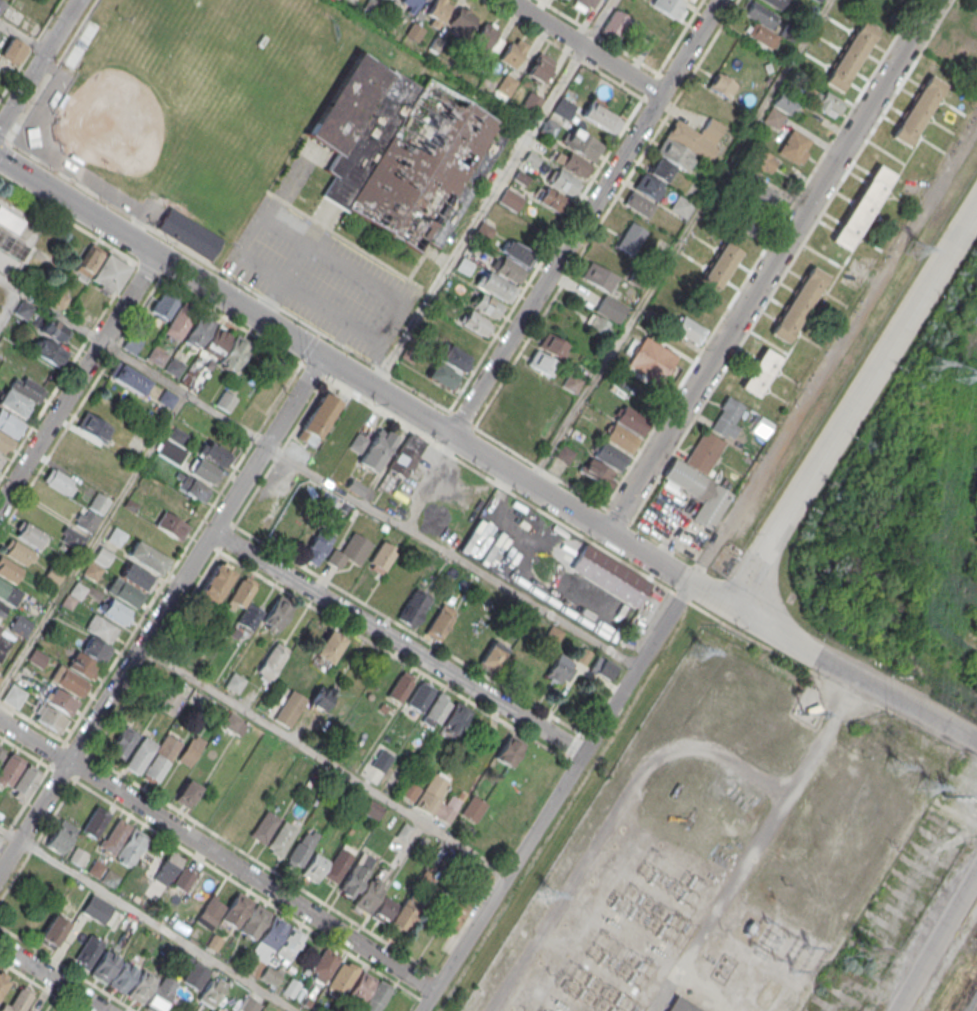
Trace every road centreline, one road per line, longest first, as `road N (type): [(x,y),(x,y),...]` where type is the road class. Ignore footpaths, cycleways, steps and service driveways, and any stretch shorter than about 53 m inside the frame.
road 1 (residential): [(0,159),(689,582)]
road 2 (residential): [(607,533),(936,0)]
road 3 (residential): [(322,356),(0,871)]
road 4 (residential): [(0,722),(435,992)]
road 5 (residential): [(423,1010),(689,582)]
road 6 (residential): [(976,205),(730,605)]
road 7 (residential): [(584,754),(212,532)]
road 8 (residential): [(661,95),(450,435)]
road 9 (residential): [(689,582),(976,743)]
road 10 (residential): [(156,255),(0,505)]
road 11 (residential): [(509,0),(661,95)]
road 12 (residential): [(78,0),(0,127)]
road 13 (residential): [(104,1010),(0,945)]

